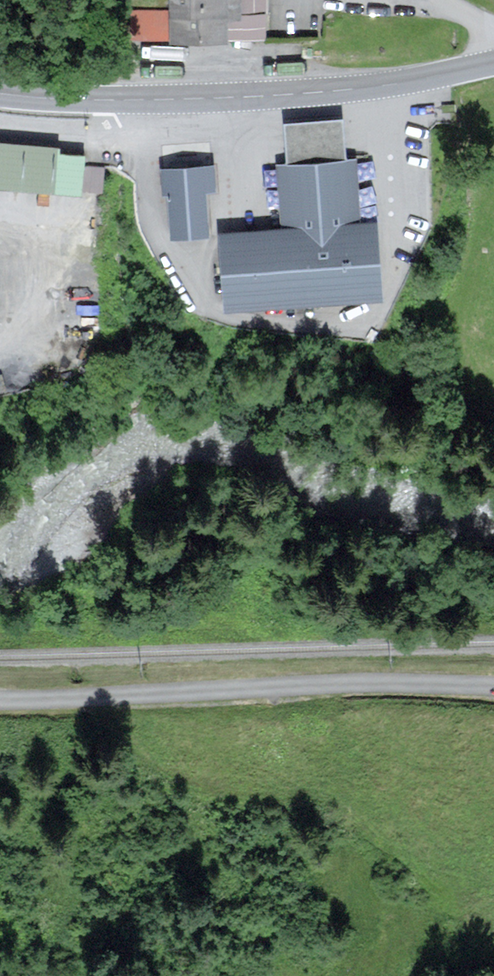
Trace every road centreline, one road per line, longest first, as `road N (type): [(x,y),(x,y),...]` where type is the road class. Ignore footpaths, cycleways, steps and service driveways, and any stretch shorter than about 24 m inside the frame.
road 1 (secondary): [(0,95),(224,101),(365,89),(493,66)]
road 2 (unclassified): [(493,685),(0,700)]
road 3 (unclassified): [(0,635),(232,634)]

